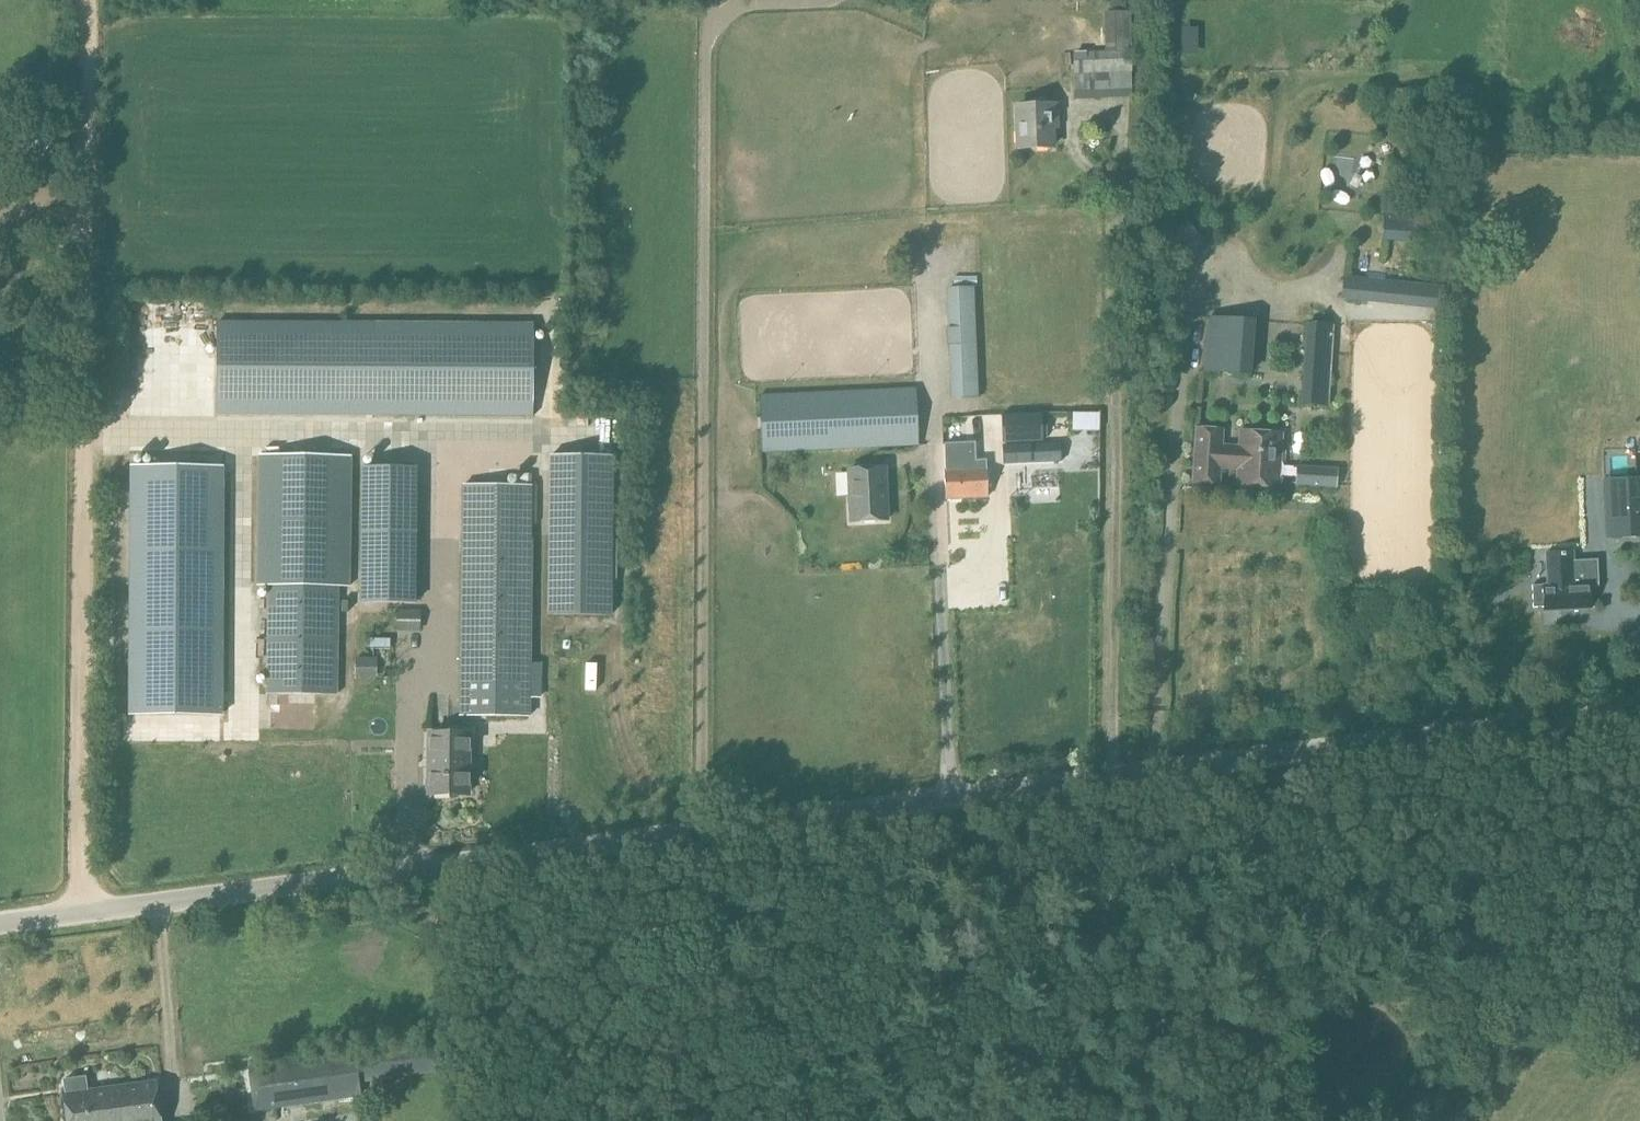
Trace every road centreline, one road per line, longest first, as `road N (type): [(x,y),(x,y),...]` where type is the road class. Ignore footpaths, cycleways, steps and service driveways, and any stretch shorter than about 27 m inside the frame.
road 1 (unclassified): [(0,918),(1639,702)]
road 2 (track): [(503,1120),(503,1058),(562,953),(726,901),(829,875),(976,864),(1132,803),(1228,827),(1283,862),(1357,872),(1461,802),(1639,771)]
road 3 (track): [(90,0),(84,907)]
road 4 (track): [(838,1104),(827,809)]

